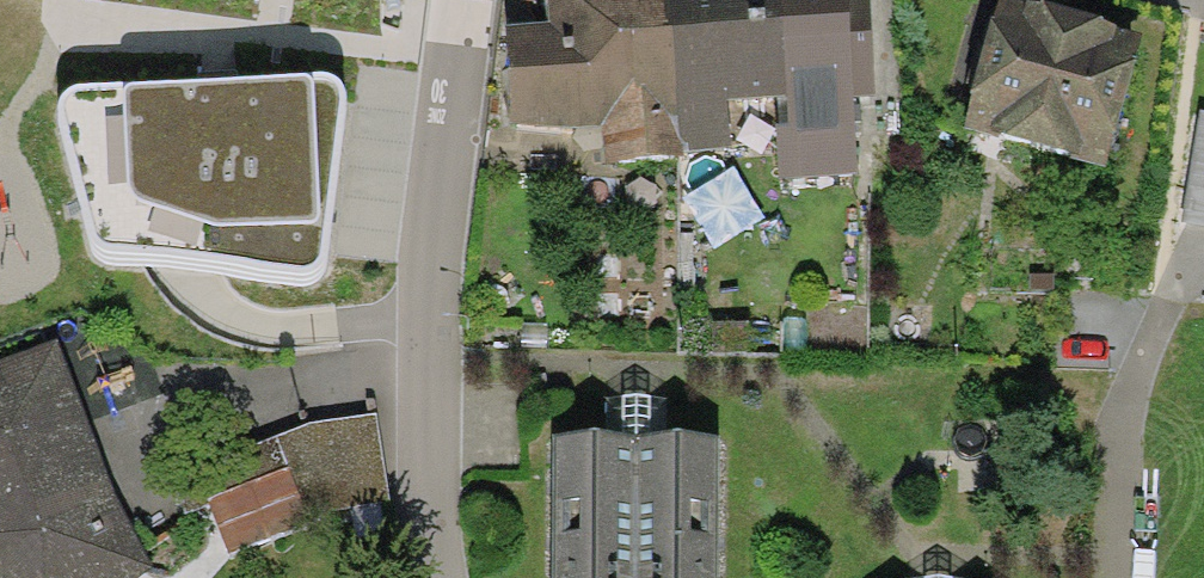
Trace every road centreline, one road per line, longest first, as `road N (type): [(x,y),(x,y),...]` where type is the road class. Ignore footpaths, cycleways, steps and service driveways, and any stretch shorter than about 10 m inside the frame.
road 1 (residential): [(455,0),(413,321),(427,577)]
road 2 (residential): [(1168,308),(1115,435),(1117,577)]

